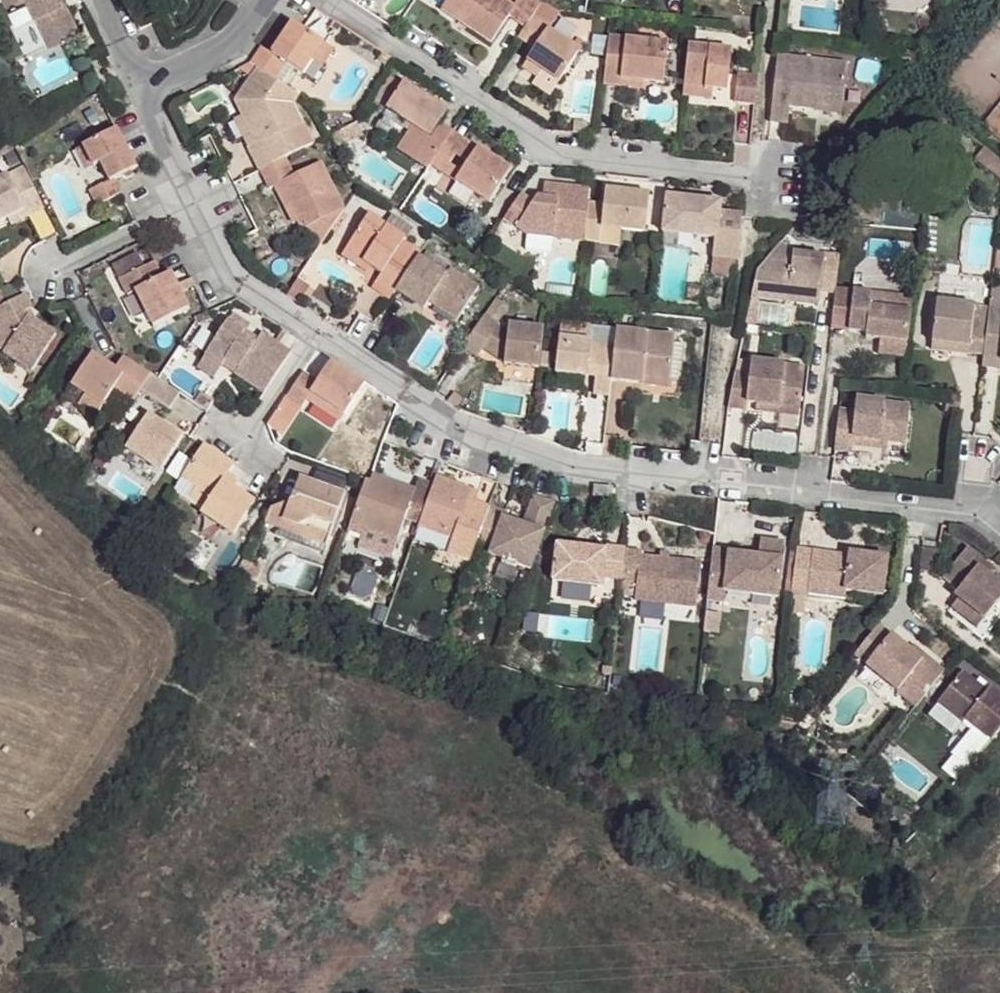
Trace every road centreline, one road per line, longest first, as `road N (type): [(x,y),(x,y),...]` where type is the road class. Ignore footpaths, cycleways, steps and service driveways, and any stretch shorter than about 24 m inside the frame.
road 1 (residential): [(314,333),(455,420),(574,461),(973,514),(999,532)]
road 2 (residential): [(325,0),(542,146),(785,183)]
road 3 (residential): [(193,201),(235,284),(314,333)]
road 4 (residential): [(266,0),(248,30),(219,53),(138,90)]
road 5 (residential): [(193,201),(54,271)]
road 6 (residential): [(243,446),(314,333)]
road 7 (residential): [(138,90),(193,201)]

